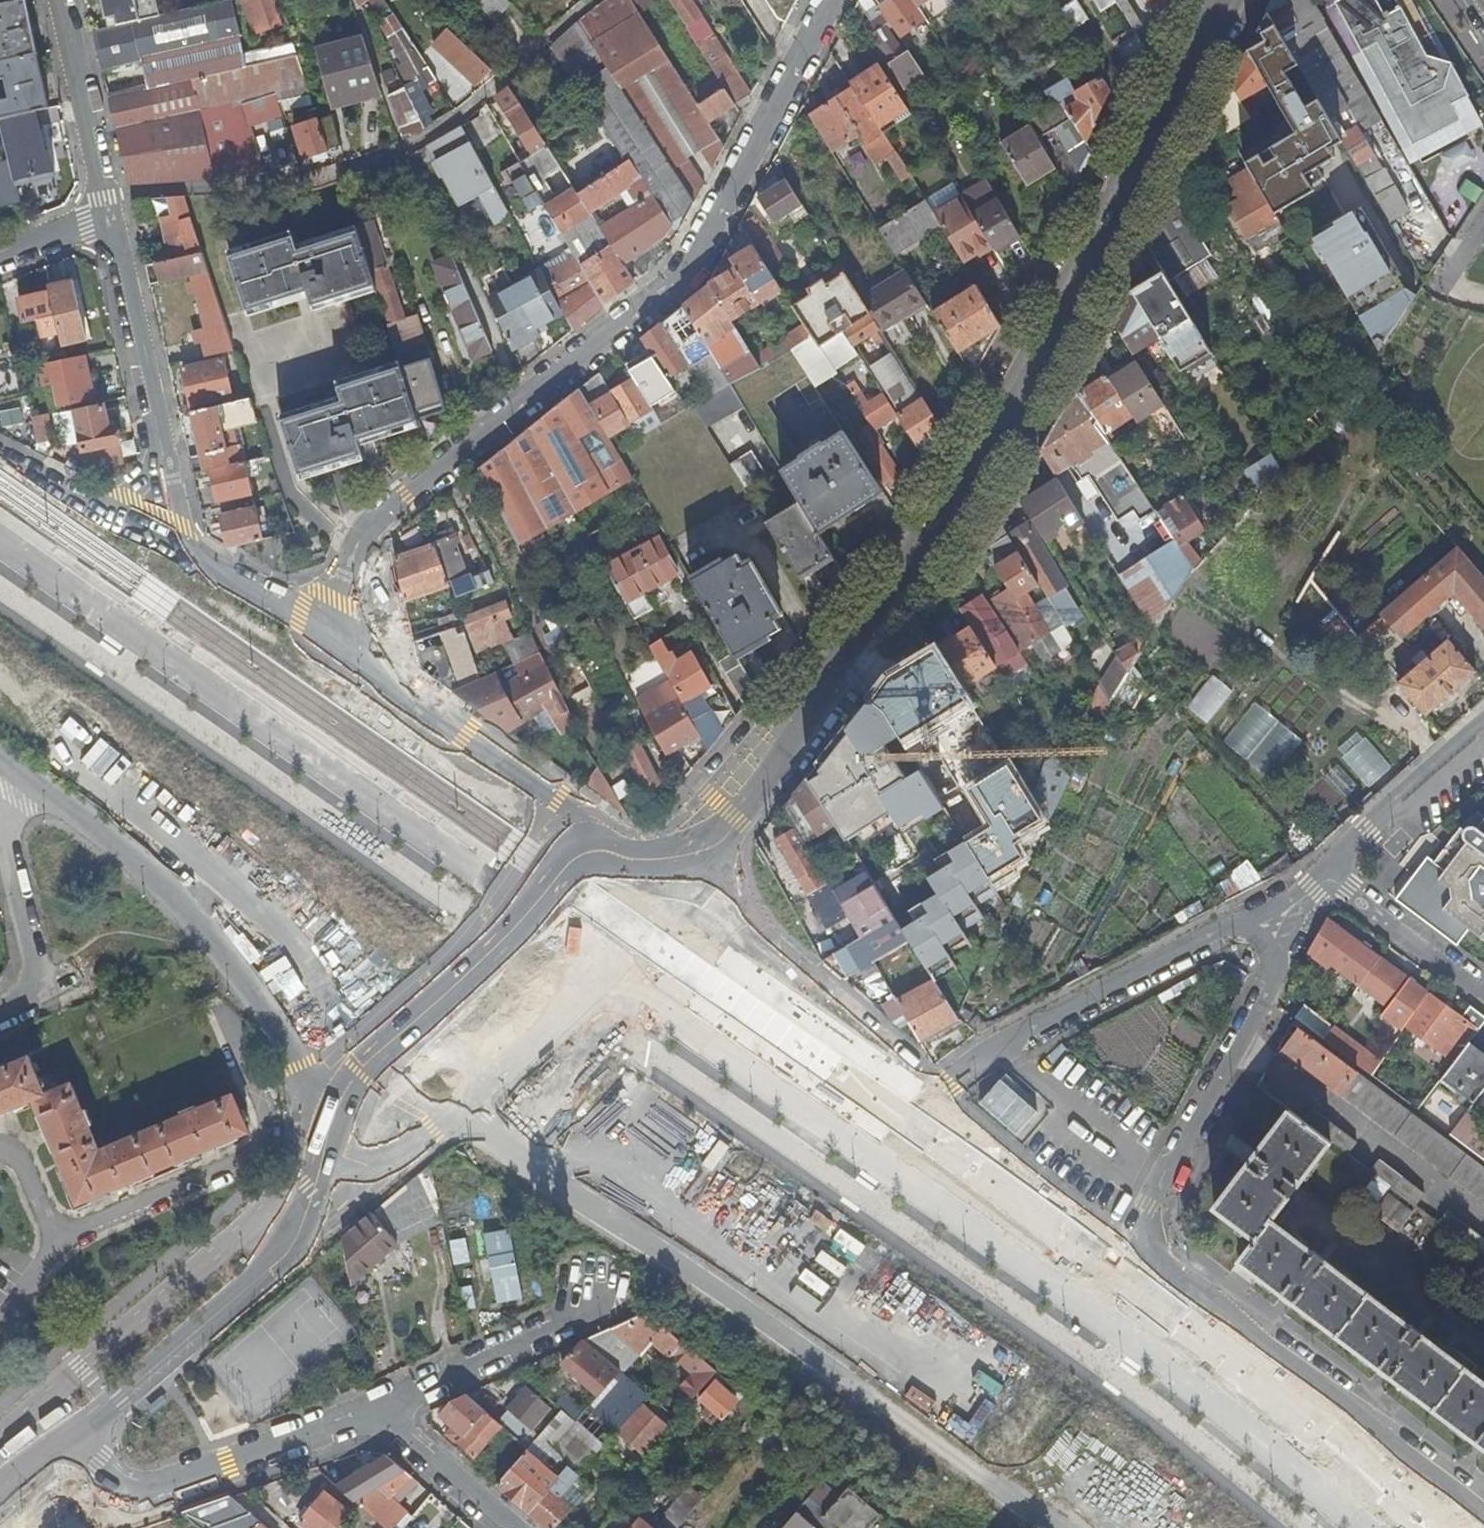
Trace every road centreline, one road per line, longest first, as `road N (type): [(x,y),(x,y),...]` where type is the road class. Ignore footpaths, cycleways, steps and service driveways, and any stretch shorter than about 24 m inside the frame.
road 1 (residential): [(832,0),(679,274),(370,535),(299,625),(197,566)]
road 2 (tertiary): [(1344,1527),(619,966)]
road 3 (unknown): [(607,980),(874,1206),(1102,1367),(1297,1527)]
road 4 (residential): [(1483,1520),(1134,1234),(1269,984),(1280,945),(1318,874)]
road 5 (tertiary): [(0,546),(510,895),(607,980)]
road 6 (primary): [(1229,0),(1067,323),(955,512)]
road 7 (residential): [(0,759),(164,883),(269,1014),(299,1065),(408,1152)]
road 8 (primary): [(619,966),(787,758),(955,512)]
road 9 (primary): [(72,1434),(408,1152)]
road 10 (residential): [(1318,874),(1279,904),(986,1054),(953,1082)]
road 11 (unknown): [(164,457),(106,216),(0,260)]
road 12 (residential): [(72,1434),(121,1485),(146,1489),(380,1409)]
road 13 (primary): [(408,1152),(607,980)]
road 14 (residential): [(0,796),(46,992),(0,1012)]
road 15 (residential): [(594,1299),(380,1409)]
road 16 (unknown): [(197,566),(0,450)]
road 17 (residential): [(953,1082),(905,1051),(856,997),(781,943)]
road 18 (residential): [(106,216),(59,0)]
road 19 (residential): [(1483,731),(1318,874)]
road 20 (residential): [(197,566),(164,457),(130,496),(92,511)]
road 21 (residential): [(1318,874),(1483,995)]
road 22 (residential): [(380,1409),(512,1527)]

